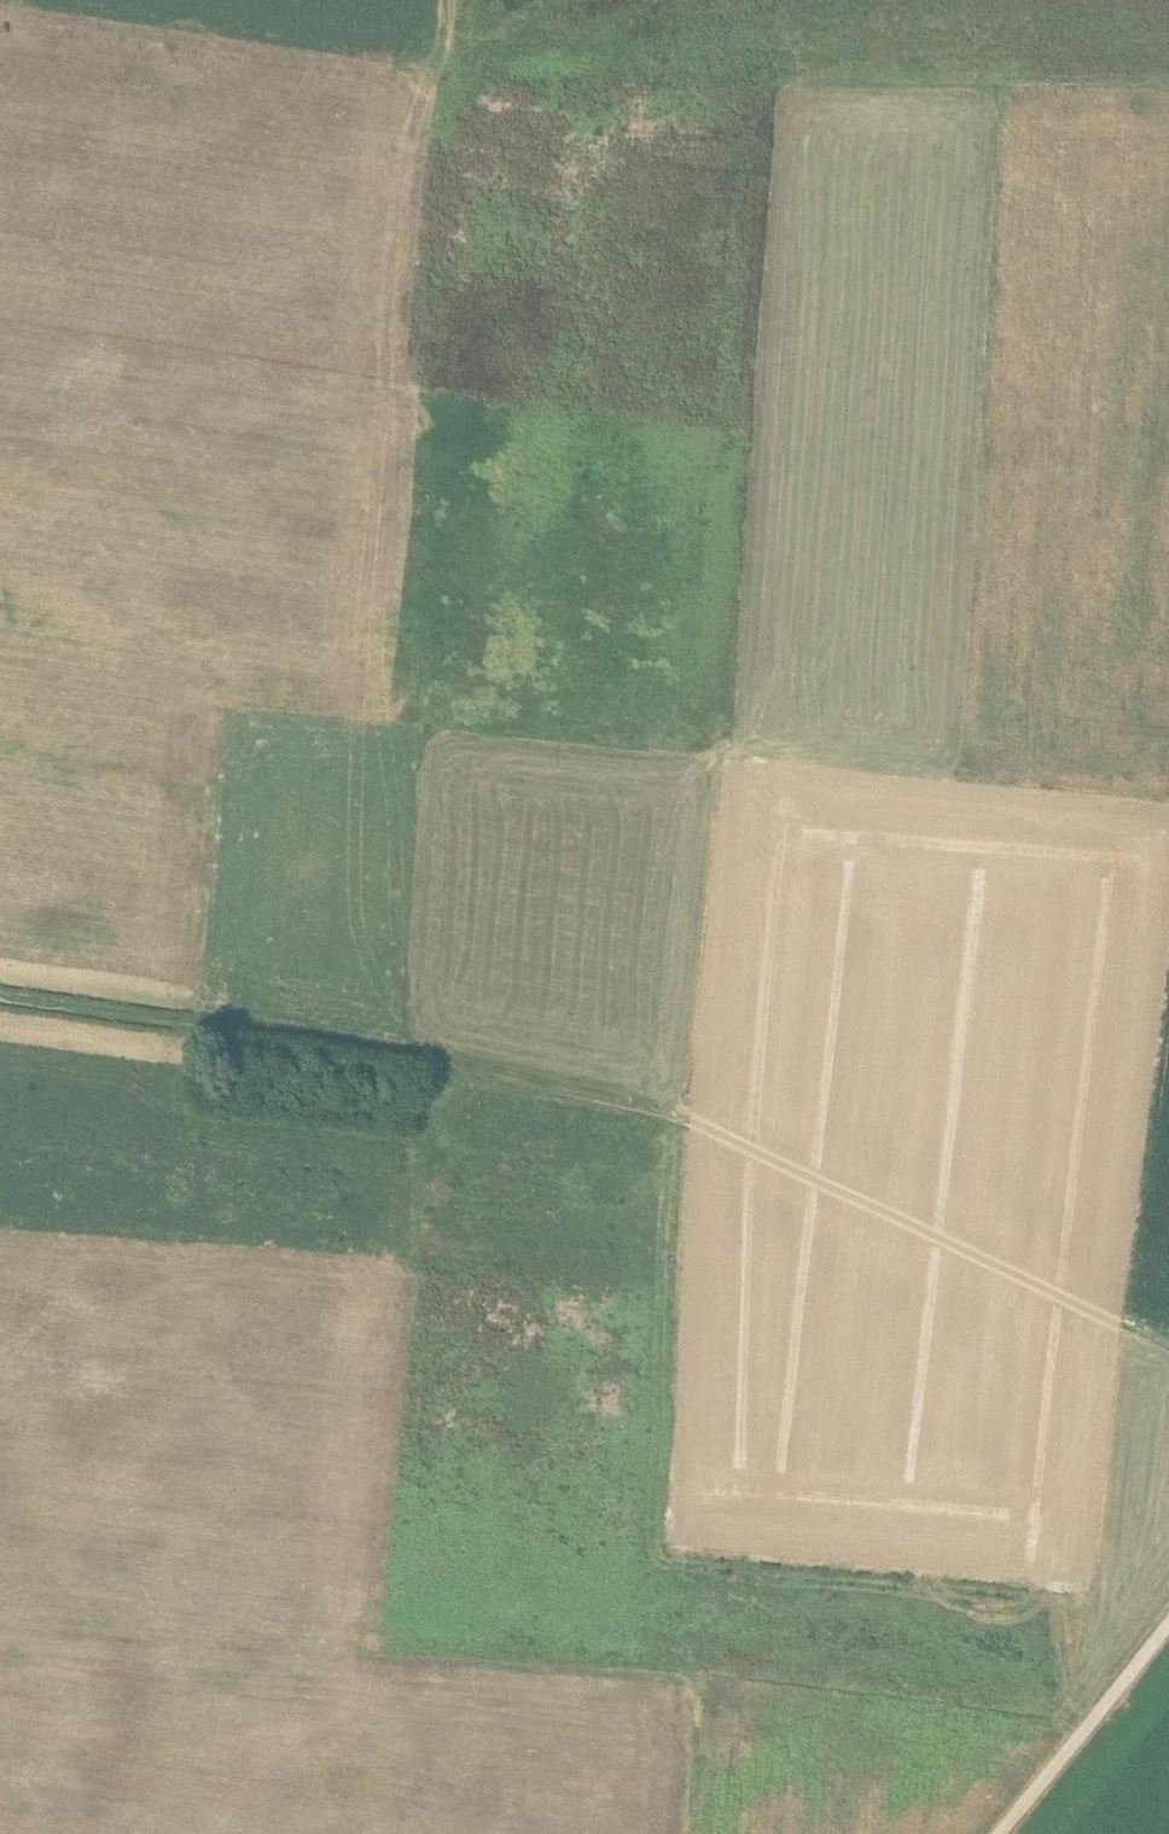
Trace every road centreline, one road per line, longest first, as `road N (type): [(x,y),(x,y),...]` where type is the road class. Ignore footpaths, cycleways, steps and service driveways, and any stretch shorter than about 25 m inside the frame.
road 1 (track): [(999,1833),(1168,1622)]

